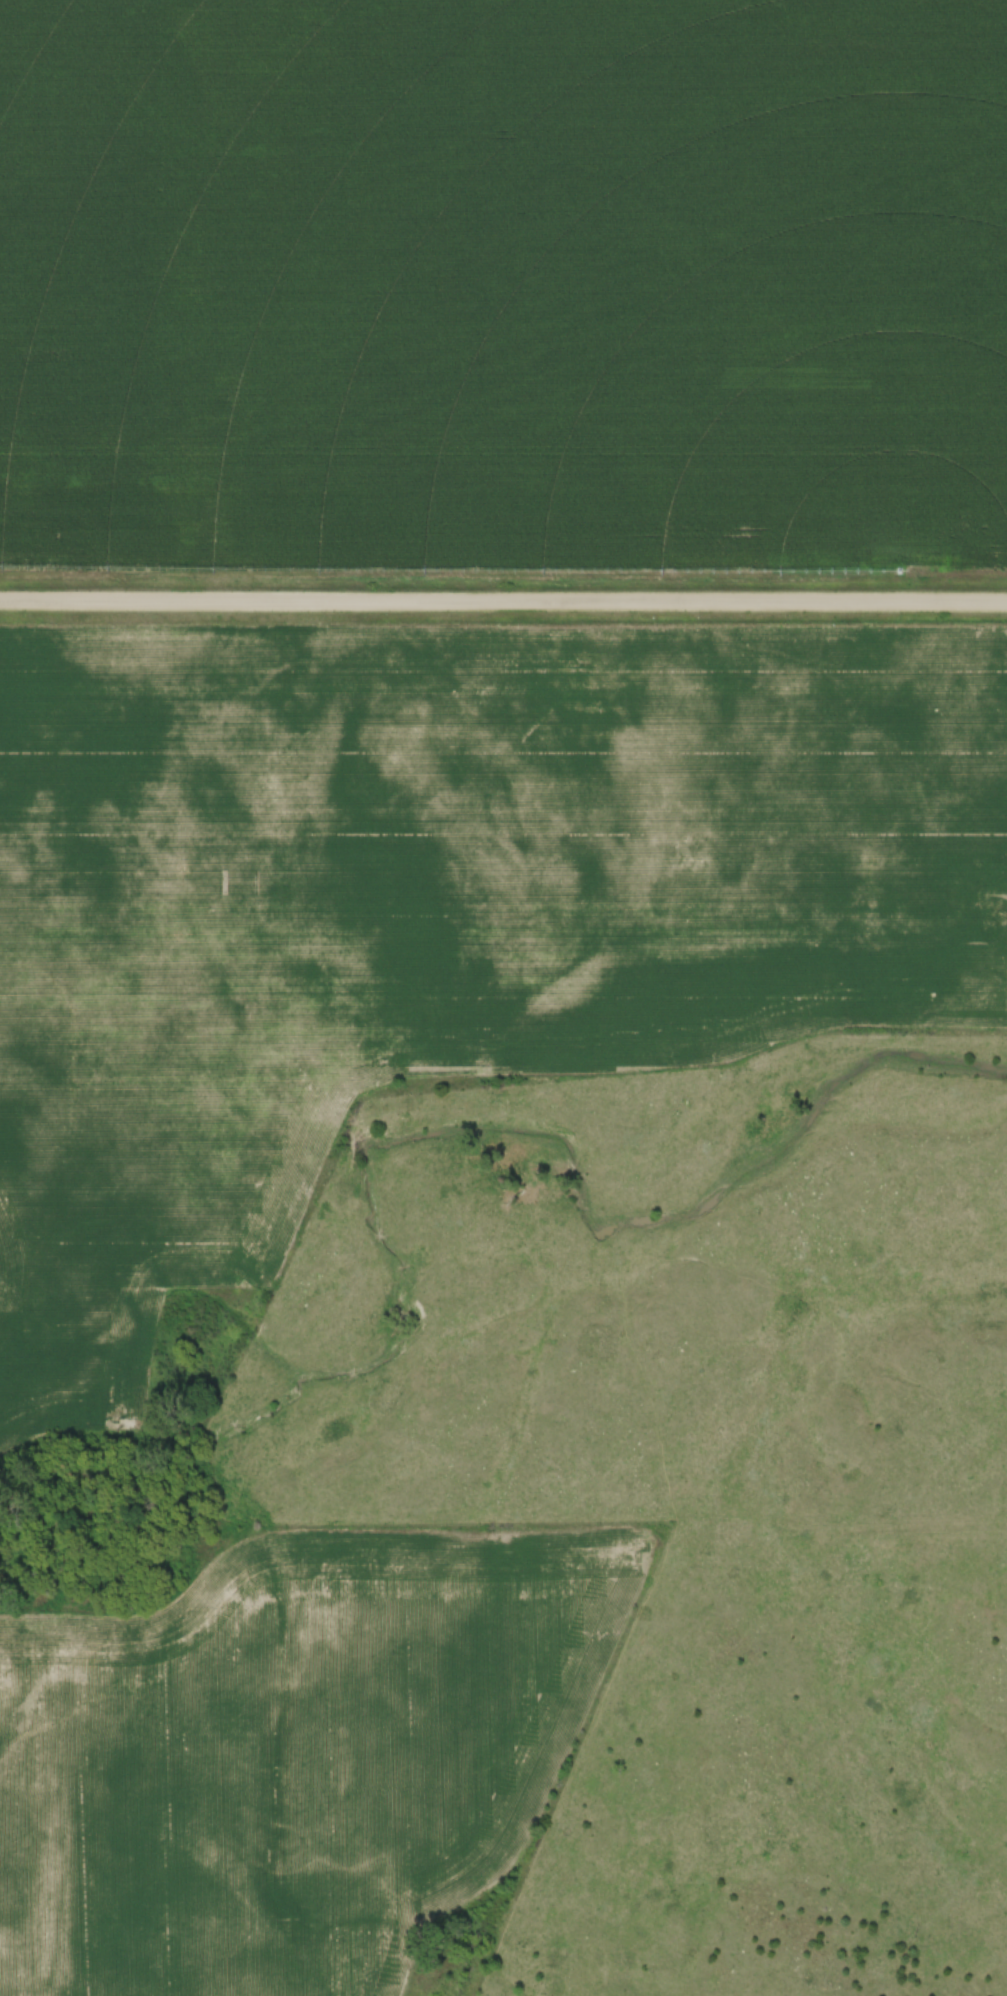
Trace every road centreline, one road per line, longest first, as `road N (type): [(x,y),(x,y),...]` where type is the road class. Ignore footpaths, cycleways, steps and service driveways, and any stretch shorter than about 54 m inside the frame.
road 1 (residential): [(0,601),(1006,601)]

